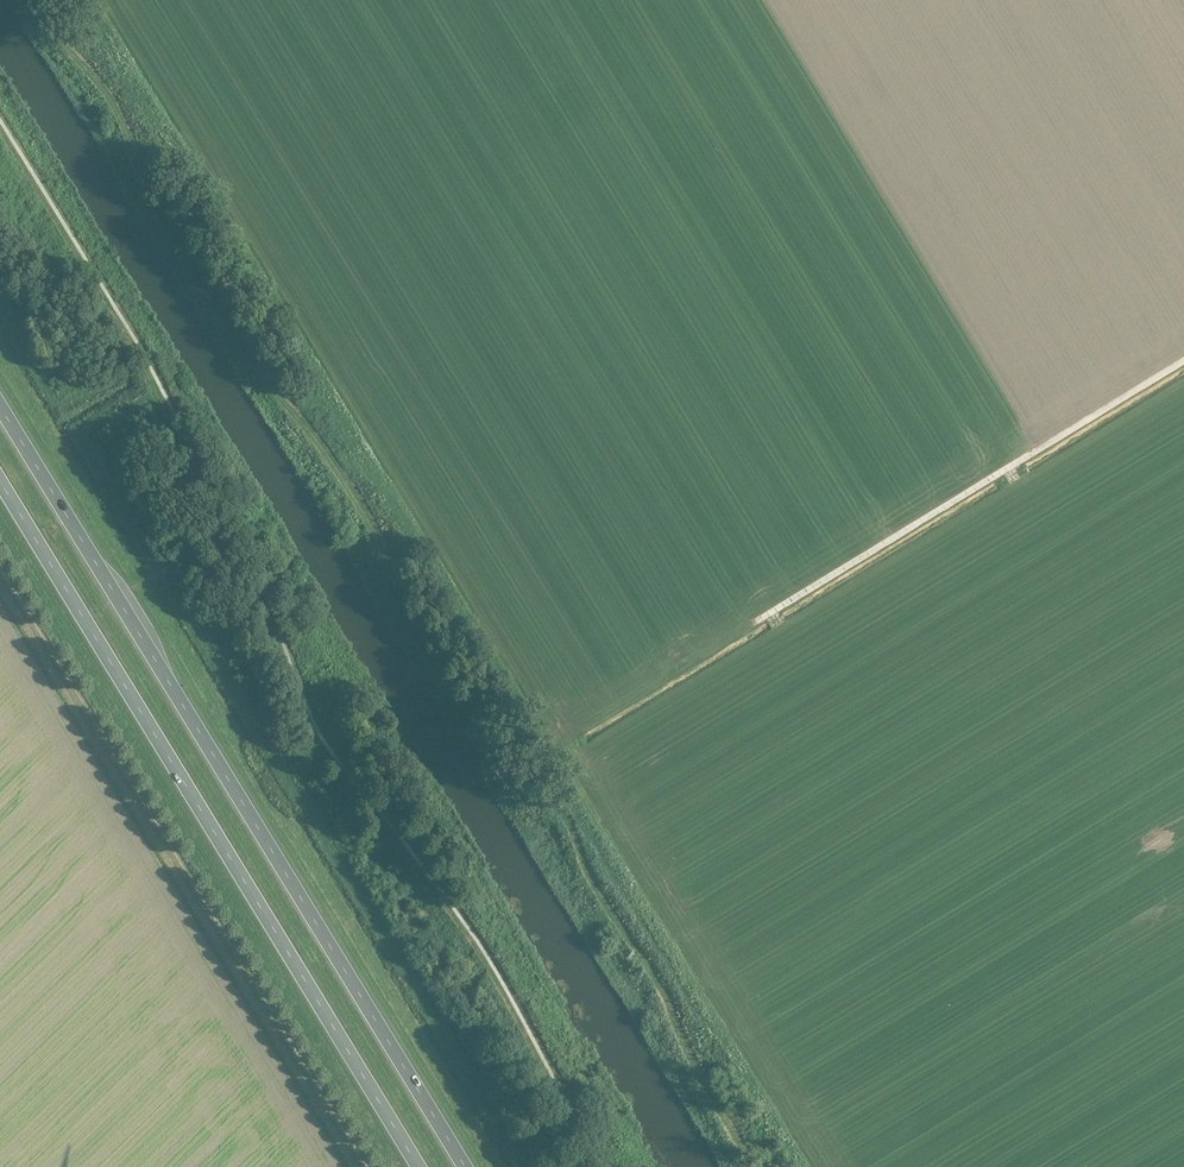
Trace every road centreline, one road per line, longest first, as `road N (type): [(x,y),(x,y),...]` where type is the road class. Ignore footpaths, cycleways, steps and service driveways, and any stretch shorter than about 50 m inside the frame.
road 1 (trunk): [(464,1166),(0,408)]
road 2 (trunk): [(0,482),(418,1166)]

